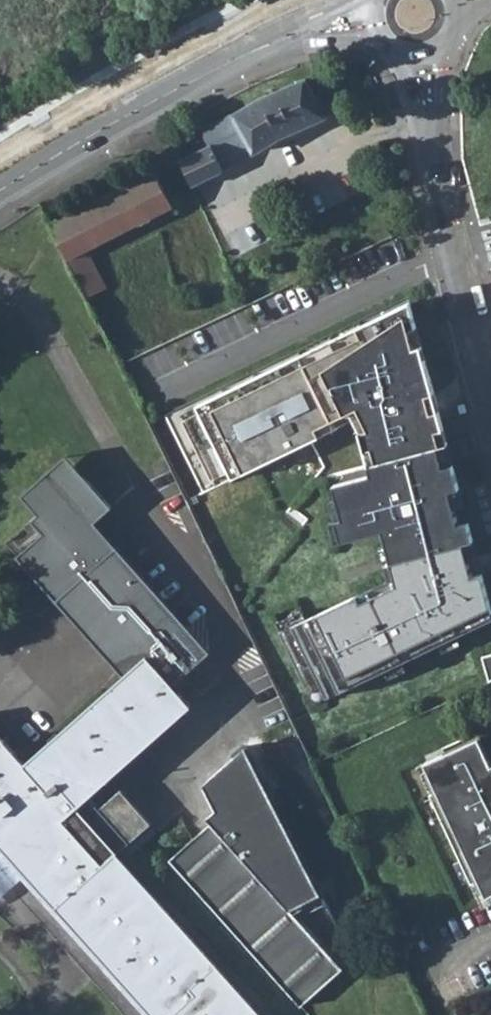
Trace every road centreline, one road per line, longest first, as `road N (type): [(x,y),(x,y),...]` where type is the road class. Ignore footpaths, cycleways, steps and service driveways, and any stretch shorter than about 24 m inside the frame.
road 1 (secondary): [(372,17),(232,61),(0,191)]
road 2 (residential): [(490,387),(434,154),(421,51)]

